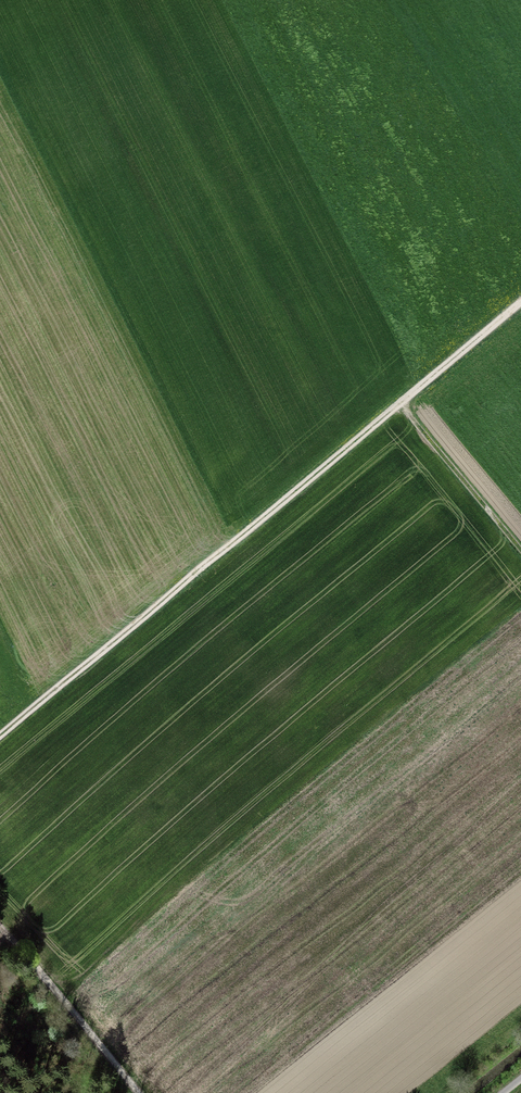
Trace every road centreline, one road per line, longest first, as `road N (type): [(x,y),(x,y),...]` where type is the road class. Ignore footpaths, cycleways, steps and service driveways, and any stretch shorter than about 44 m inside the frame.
road 1 (track): [(0,737),(520,301)]
road 2 (track): [(0,926),(139,1092)]
road 3 (track): [(401,401),(520,551)]

